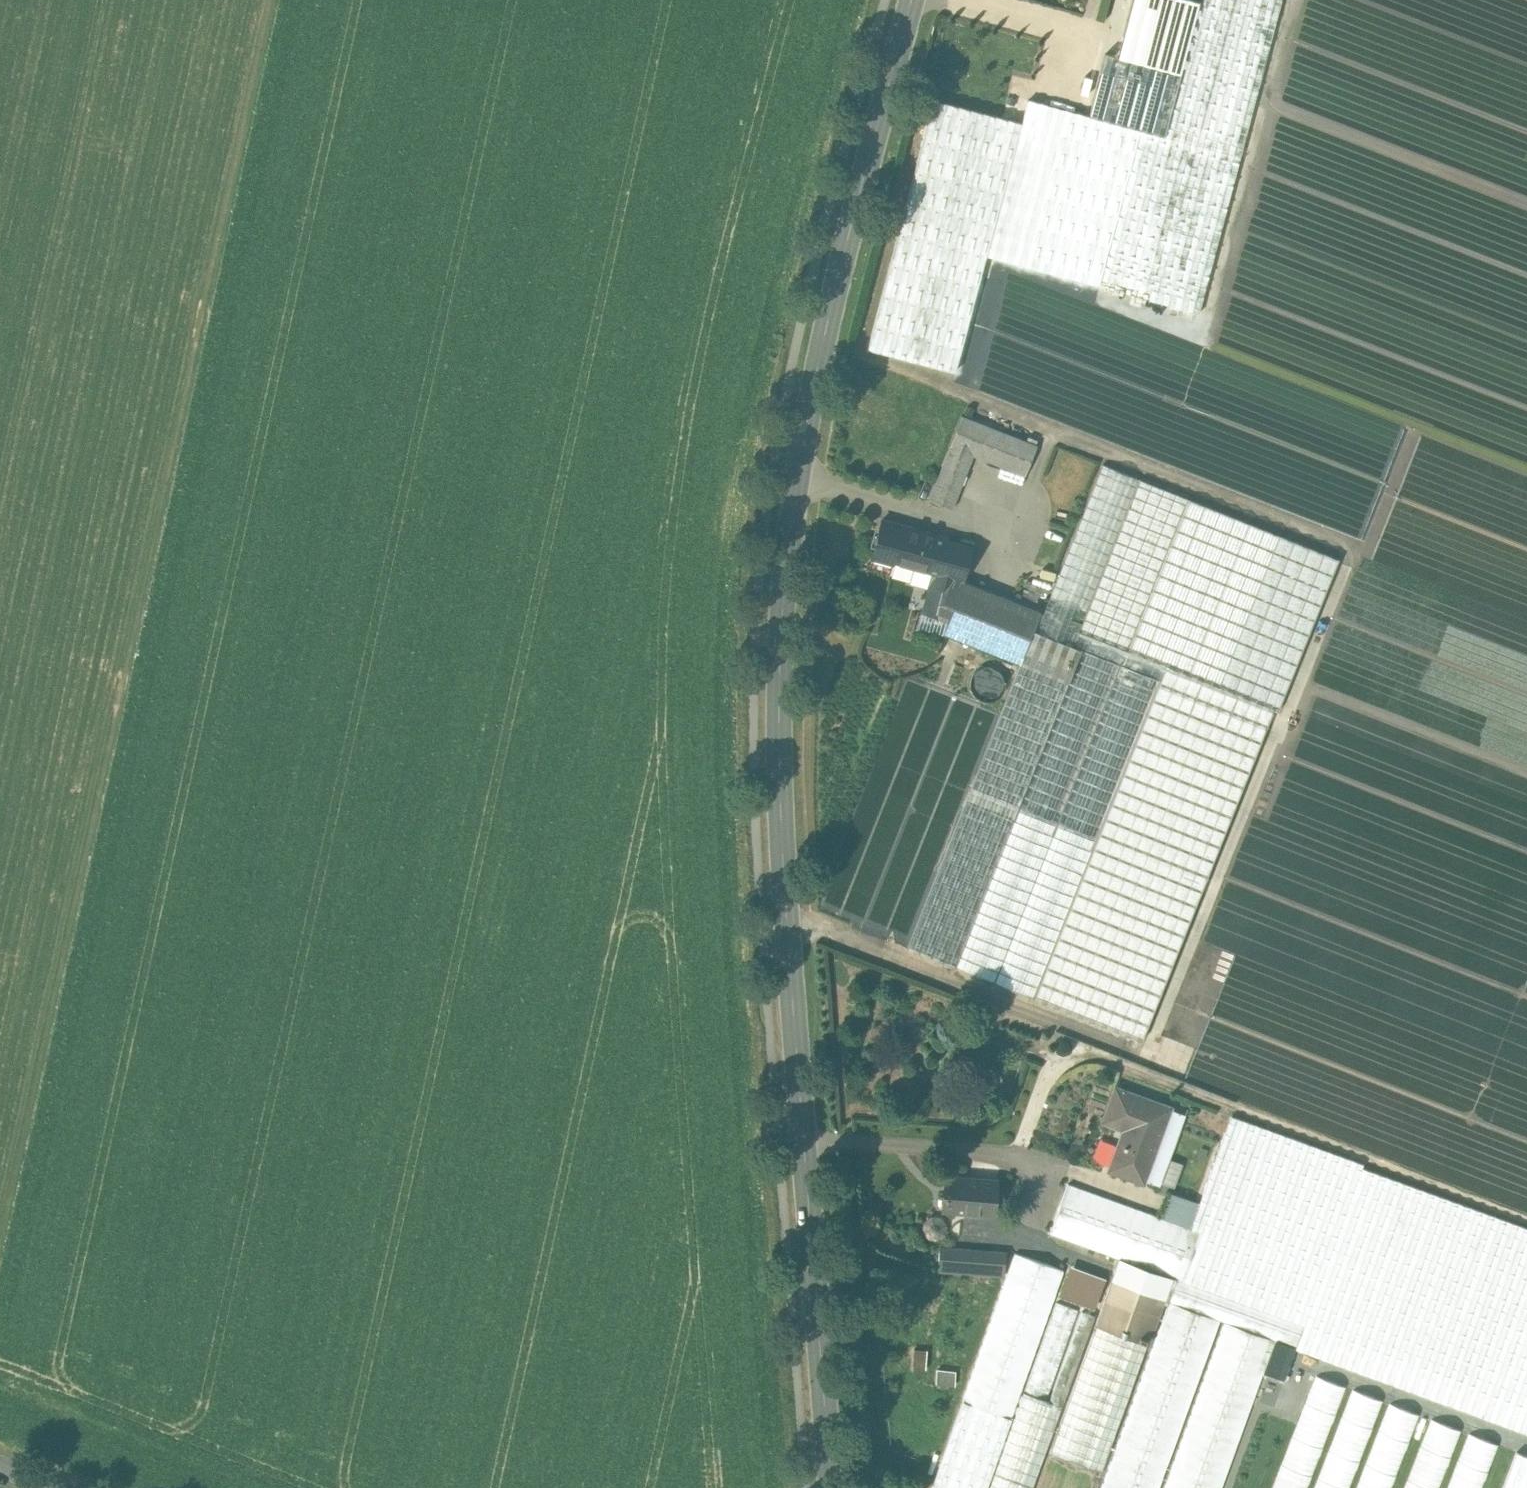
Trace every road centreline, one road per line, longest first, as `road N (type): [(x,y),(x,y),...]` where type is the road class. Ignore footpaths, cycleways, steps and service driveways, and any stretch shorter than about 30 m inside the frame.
road 1 (tertiary): [(831,1487),(783,870),(781,593),(809,403),(910,0)]

